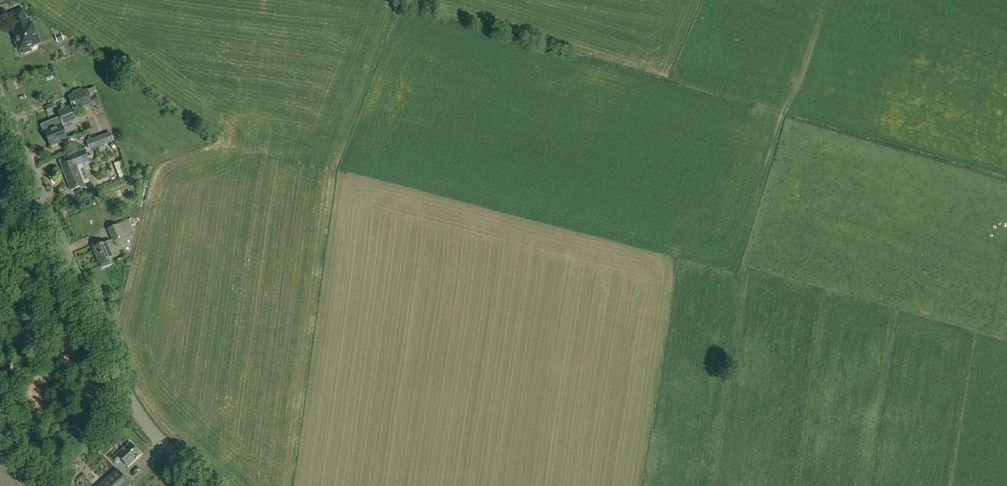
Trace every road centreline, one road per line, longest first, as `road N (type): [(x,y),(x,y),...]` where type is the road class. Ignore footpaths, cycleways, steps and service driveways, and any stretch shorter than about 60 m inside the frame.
road 1 (tertiary): [(209,485),(136,410),(0,94)]

